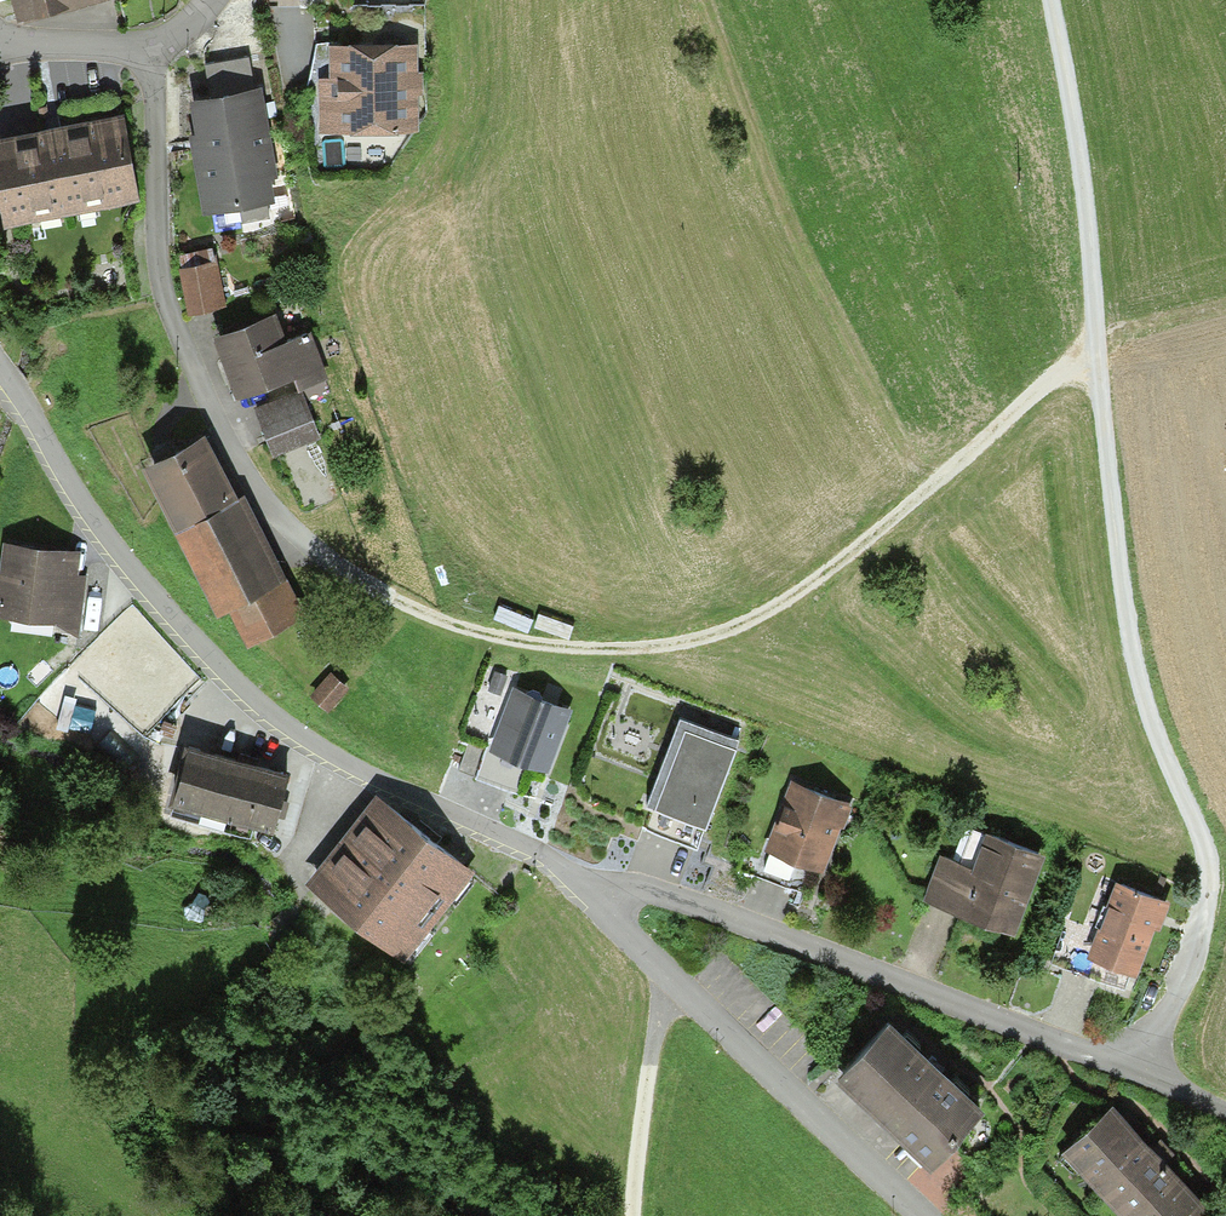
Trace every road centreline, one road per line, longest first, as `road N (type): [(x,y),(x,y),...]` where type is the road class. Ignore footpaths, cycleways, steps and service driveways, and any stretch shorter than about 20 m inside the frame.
road 1 (track): [(1044,0),(1069,134),(1123,613),(1147,736),(1196,839),(1204,915),(1138,1076)]
road 2 (track): [(1088,350),(809,582),(716,635),(615,652),(525,641),(447,620),(372,585)]
road 3 (residential): [(0,365),(109,547),(260,701),(308,740),(411,798),(530,851),(596,905)]
road 4 (residential): [(596,905),(614,888),(734,917),(1225,1109)]
road 5 (residential): [(372,585),(293,530),(259,493),(168,304),(155,228),(149,43)]
road 6 (unclassified): [(596,905),(922,1215)]
road 7 (unknown): [(602,651),(505,327)]
road 8 (track): [(681,983),(660,1010),(638,1215)]
road 9 (residential): [(149,43),(0,46)]

